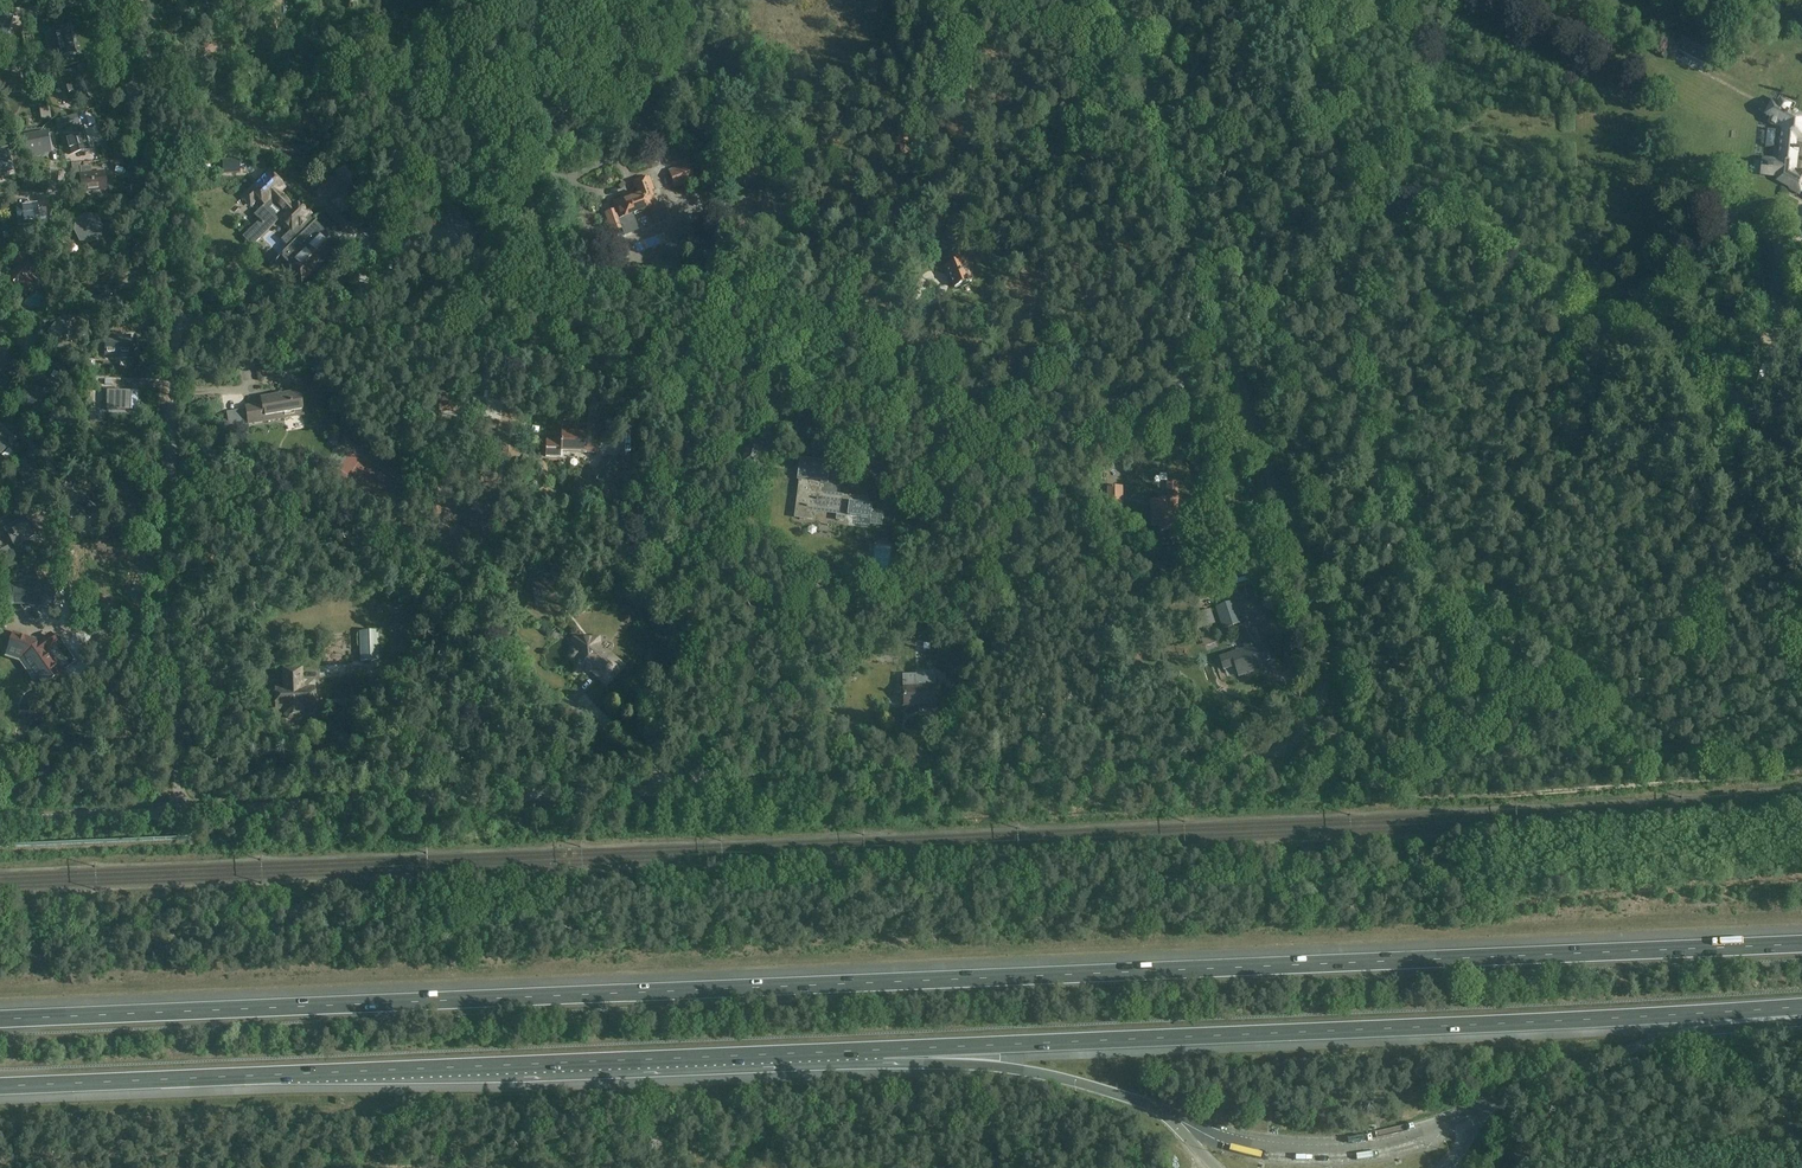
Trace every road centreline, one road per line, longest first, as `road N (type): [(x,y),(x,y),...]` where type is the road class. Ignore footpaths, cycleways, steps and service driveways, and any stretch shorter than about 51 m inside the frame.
road 1 (unclassified): [(176,811),(1242,768),(1282,758),(1324,715),(1333,662),(1122,0)]
road 2 (motorway): [(1801,941),(0,1018)]
road 3 (track): [(175,317),(687,378),(849,385),(1001,418),(1057,416),(1193,388),(1253,418)]
road 4 (motorway): [(879,1050),(1801,1005)]
road 5 (track): [(1801,641),(1740,498),(1660,348),(1262,95),(1258,0)]
road 6 (motorway): [(0,1087),(879,1050)]
road 7 (unclassified): [(176,811),(160,668),(176,277),(115,0)]
road 8 (track): [(1457,0),(1369,260),(1362,336),(1382,466),(1407,524),(1441,579),(1489,622)]
road 9 (track): [(687,378),(699,790)]
road 10 (track): [(490,0),(538,289),(495,354)]
road 11 (track): [(1489,622),(1605,705),(1655,724),(1801,705)]
road 12 (track): [(1489,622),(1504,608),(1646,333)]
road 13 (motorway): [(1523,1087),(1674,1037),(1801,1017)]
road 14 (motorway): [(879,1050),(1043,1074),(1146,1103)]
road 15 (unclassified): [(0,818),(176,811)]

